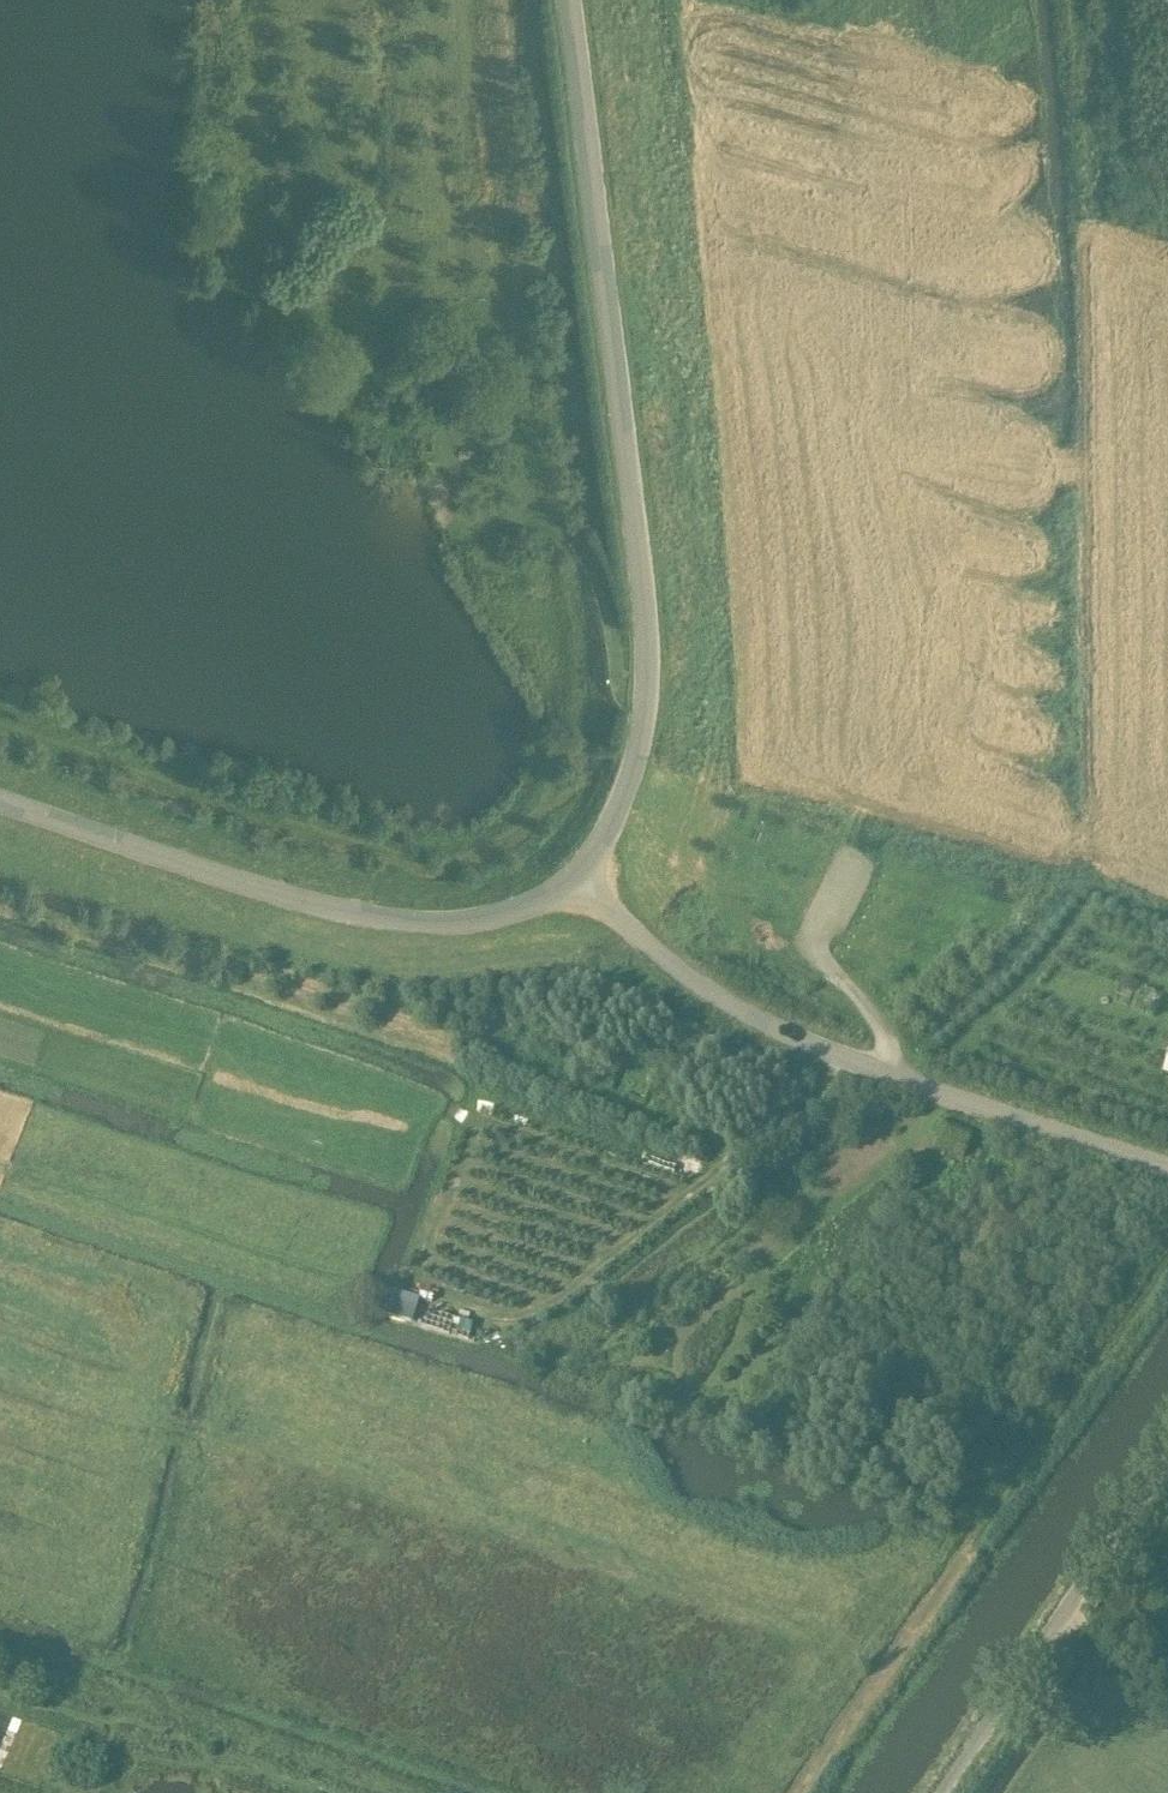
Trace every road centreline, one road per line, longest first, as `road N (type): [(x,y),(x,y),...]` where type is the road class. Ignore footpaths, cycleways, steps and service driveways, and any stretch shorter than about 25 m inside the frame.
road 1 (unclassified): [(569,883),(638,762),(647,685),(570,0)]
road 2 (unclassified): [(1167,1168),(772,1033),(690,989),(619,917),(569,883)]
road 3 (track): [(796,1792),(1167,1259)]
road 4 (track): [(0,724),(446,872),(523,832),(557,795)]
road 5 (unclassified): [(569,883),(519,913),(459,927),(408,924),(325,907),(0,798)]
road 6 (unclassified): [(941,1792),(1167,1465)]

